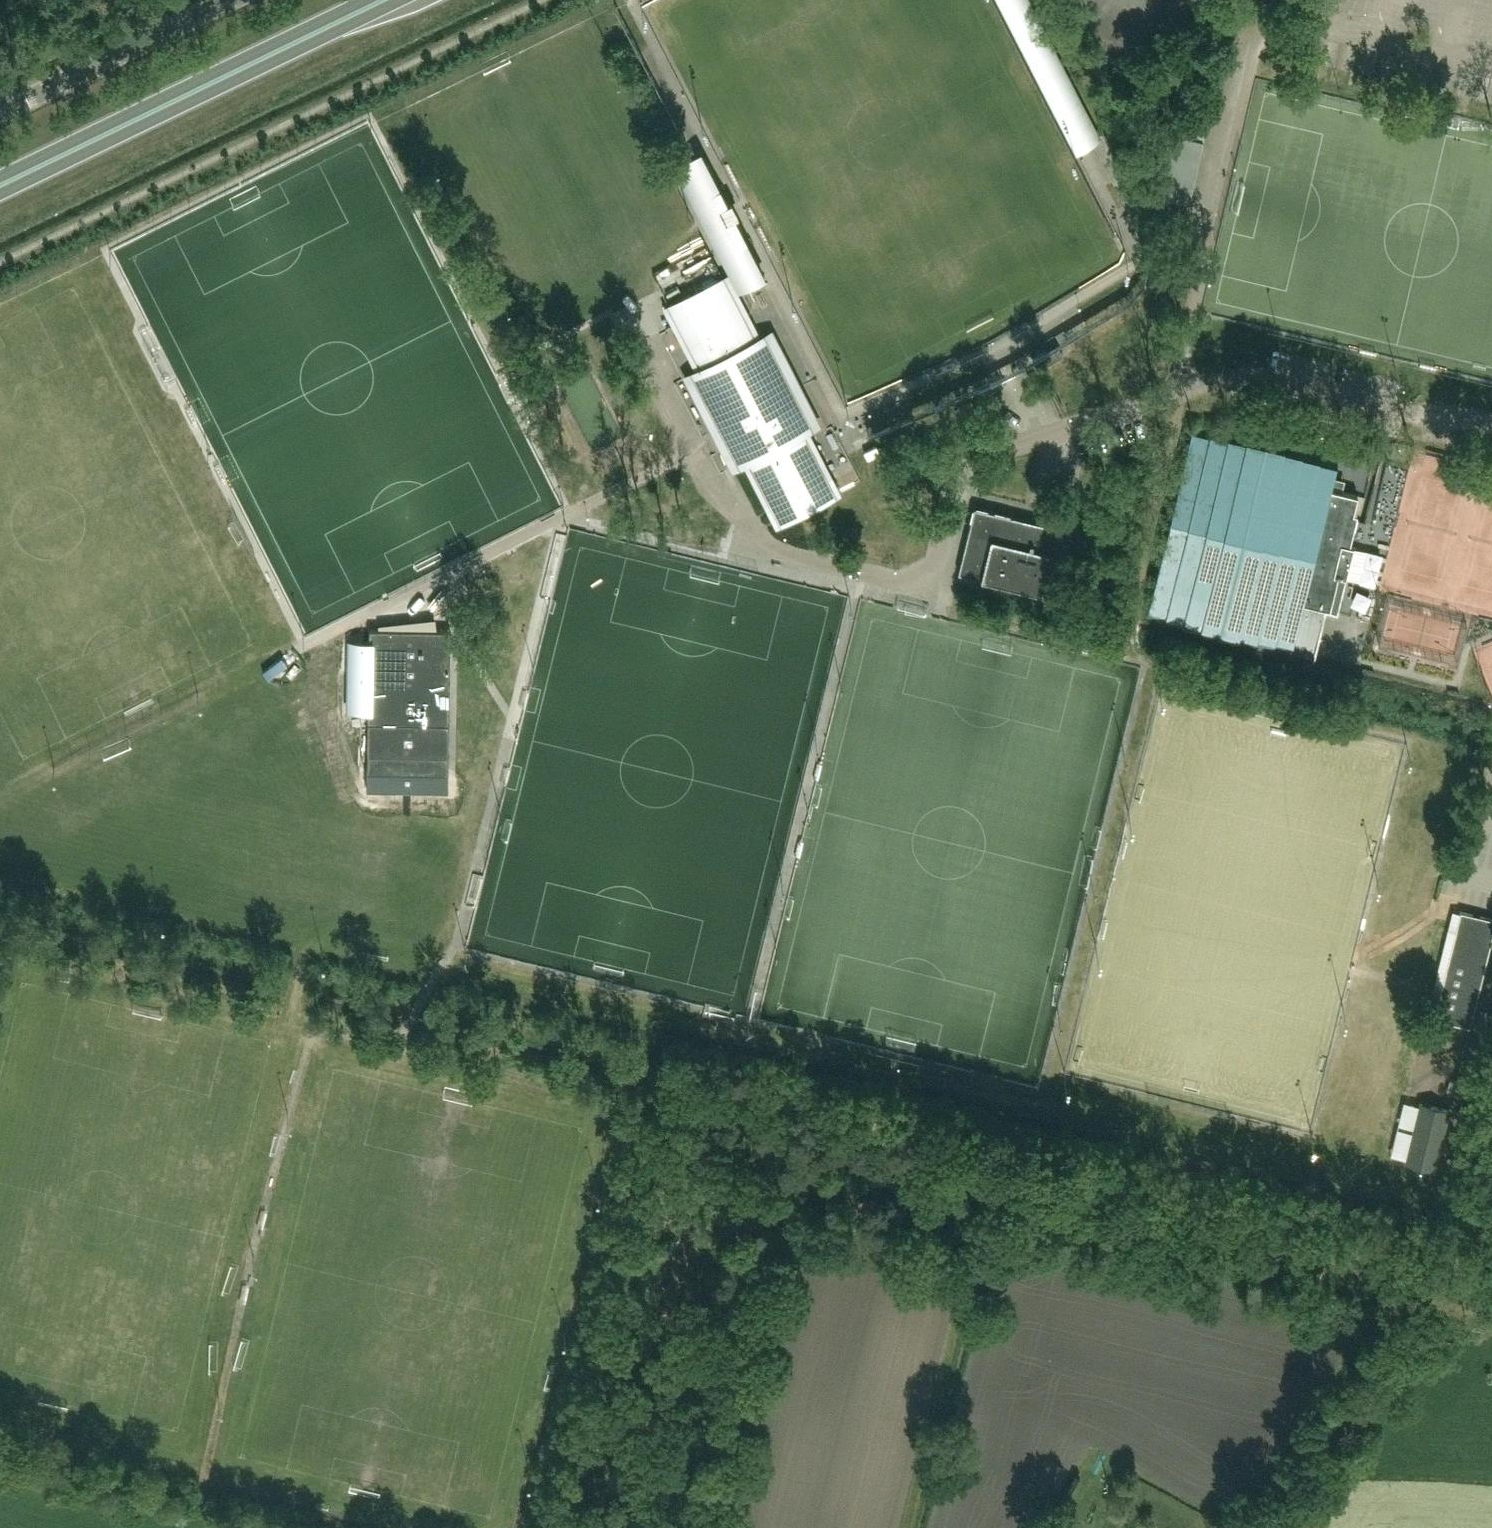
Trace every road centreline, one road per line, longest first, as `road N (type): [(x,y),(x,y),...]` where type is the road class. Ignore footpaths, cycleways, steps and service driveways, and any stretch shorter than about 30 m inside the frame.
road 1 (trunk): [(0,185),(382,0)]
road 2 (unclassified): [(0,112),(232,0)]

